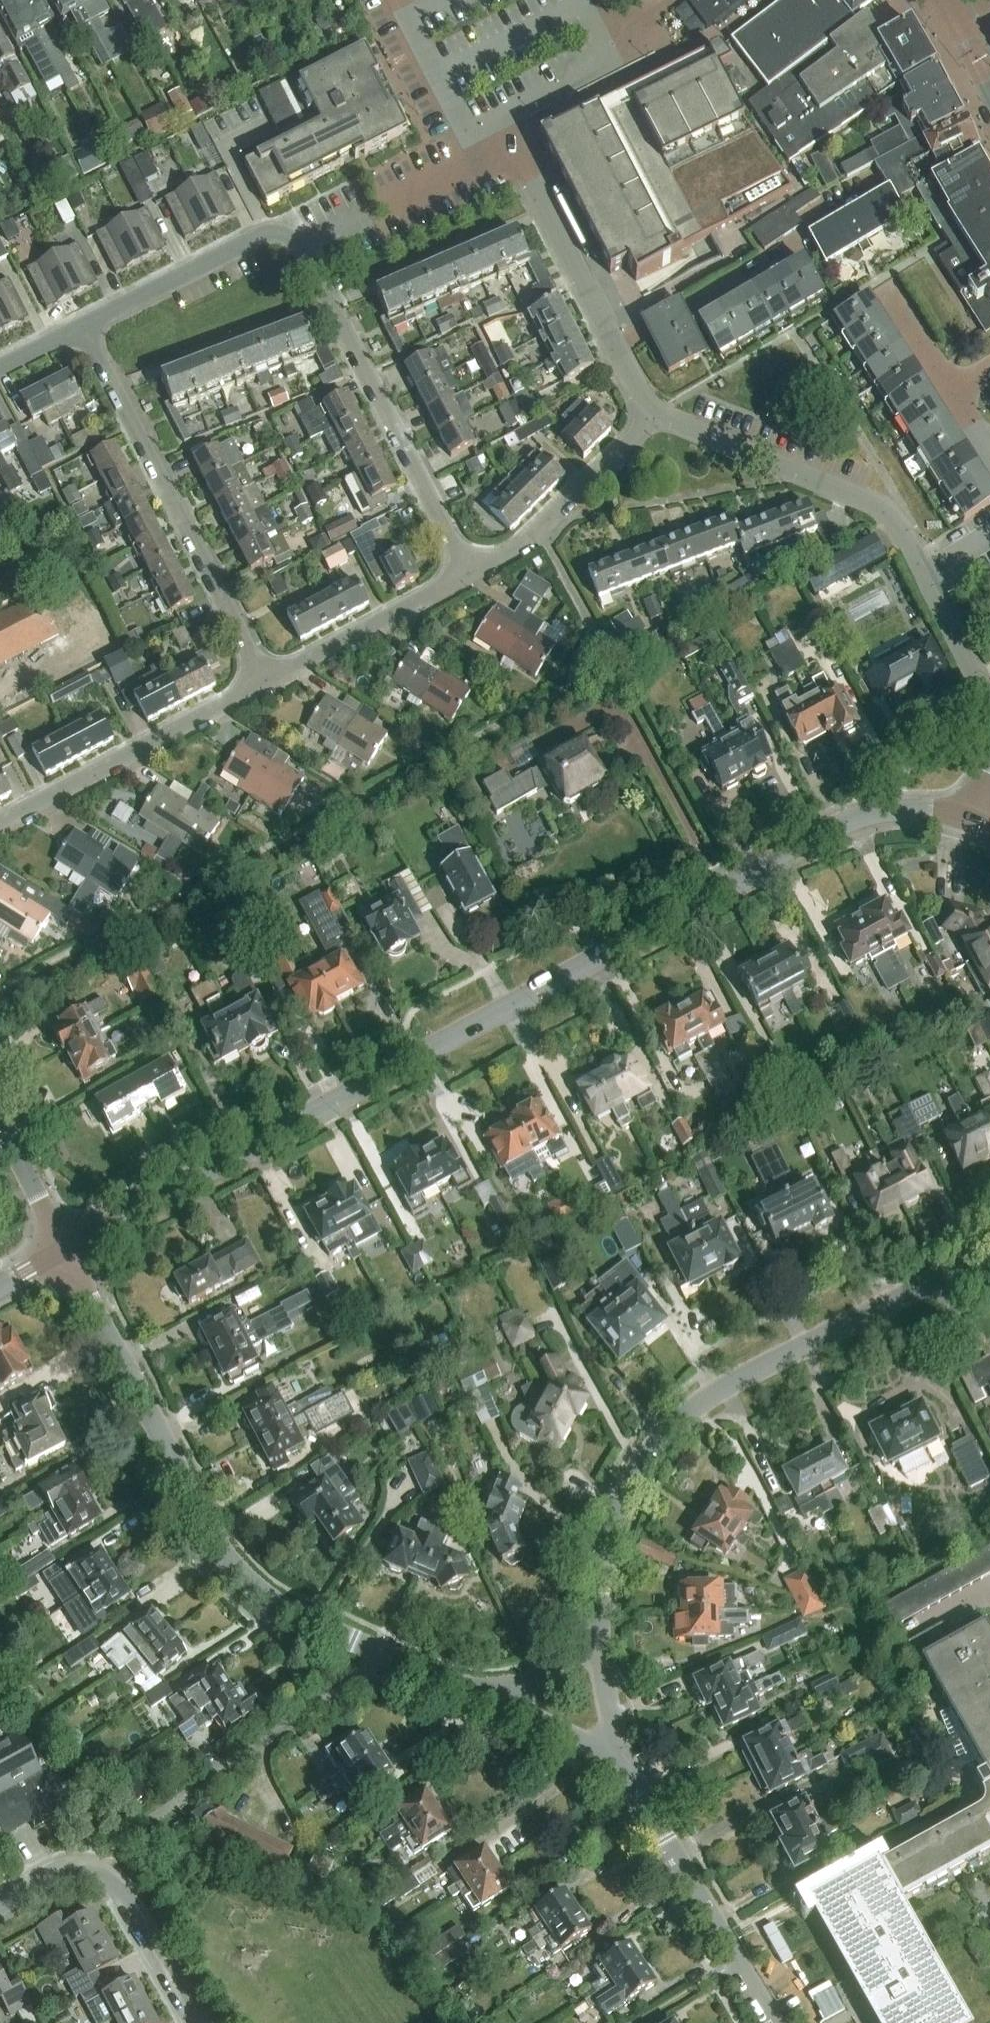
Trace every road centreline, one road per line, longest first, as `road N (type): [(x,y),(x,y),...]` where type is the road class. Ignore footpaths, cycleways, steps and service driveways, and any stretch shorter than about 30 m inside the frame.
road 1 (secondary): [(65,1253),(834,833),(909,814),(969,823)]
road 2 (residential): [(488,1695),(298,1620),(255,1591),(200,1522),(65,1253)]
road 3 (residential): [(598,1648),(594,1604),(633,1484),(701,1403),(989,1259)]
road 4 (residential): [(649,420),(523,169),(466,134),(395,0)]
road 5 (residential): [(264,685),(83,331)]
road 6 (residential): [(468,574),(303,242)]
road 7 (residential): [(922,579),(890,518),(856,497),(649,420)]
road 8 (residential): [(0,826),(264,685)]
road 9 (residential): [(774,2022),(623,1765)]
road 10 (residential): [(197,2022),(124,1893),(103,1874),(58,1874),(0,1904)]
road 11 (residential): [(83,331),(253,245),(303,242)]
road 12 (residential): [(468,574),(537,538),(649,420)]
road 13 (residential): [(264,685),(468,574)]
road 14 (residential): [(989,457),(885,294)]
road 15 (residential): [(989,718),(922,579)]
road 16 (residential): [(623,1765),(488,1695)]
road 17 (residential): [(65,1253),(0,1116)]
road 18 (unclassified): [(488,1695),(549,1678),(598,1648)]

